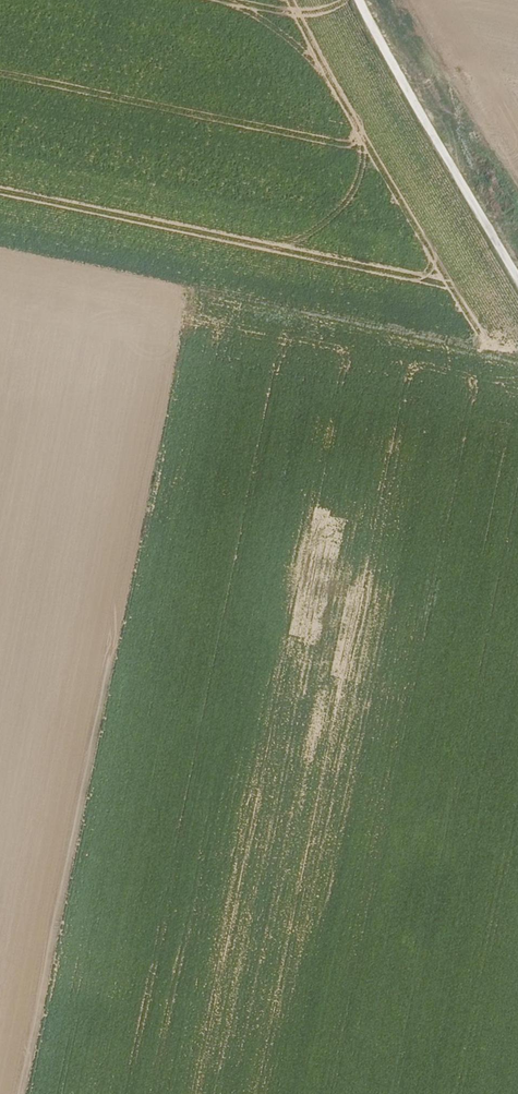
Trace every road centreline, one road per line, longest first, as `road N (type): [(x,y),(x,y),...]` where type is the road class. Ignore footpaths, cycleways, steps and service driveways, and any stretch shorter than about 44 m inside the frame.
road 1 (track): [(517,281),(399,83),(359,0)]

